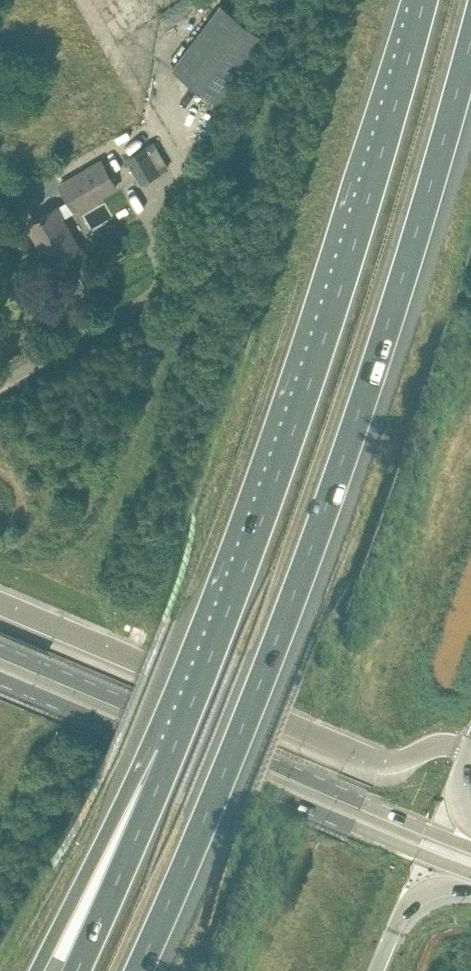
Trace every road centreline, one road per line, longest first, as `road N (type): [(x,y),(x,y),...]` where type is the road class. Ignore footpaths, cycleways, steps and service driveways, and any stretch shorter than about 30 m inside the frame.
road 1 (motorway): [(135,970),(298,588),(375,364),(470,40)]
road 2 (motorway): [(424,0),(325,332),(173,754)]
road 3 (primary): [(0,678),(470,872)]
road 4 (primary): [(470,841),(362,804),(0,651)]
road 5 (unclassified): [(469,751),(446,745),(374,762),(0,603)]
road 6 (motorway): [(173,754),(131,780),(35,970)]
road 7 (motorway): [(173,754),(78,970)]
road 8 (unclassified): [(0,386),(179,280)]
road 9 (motorway): [(377,970),(411,899),(442,885),(470,891)]

